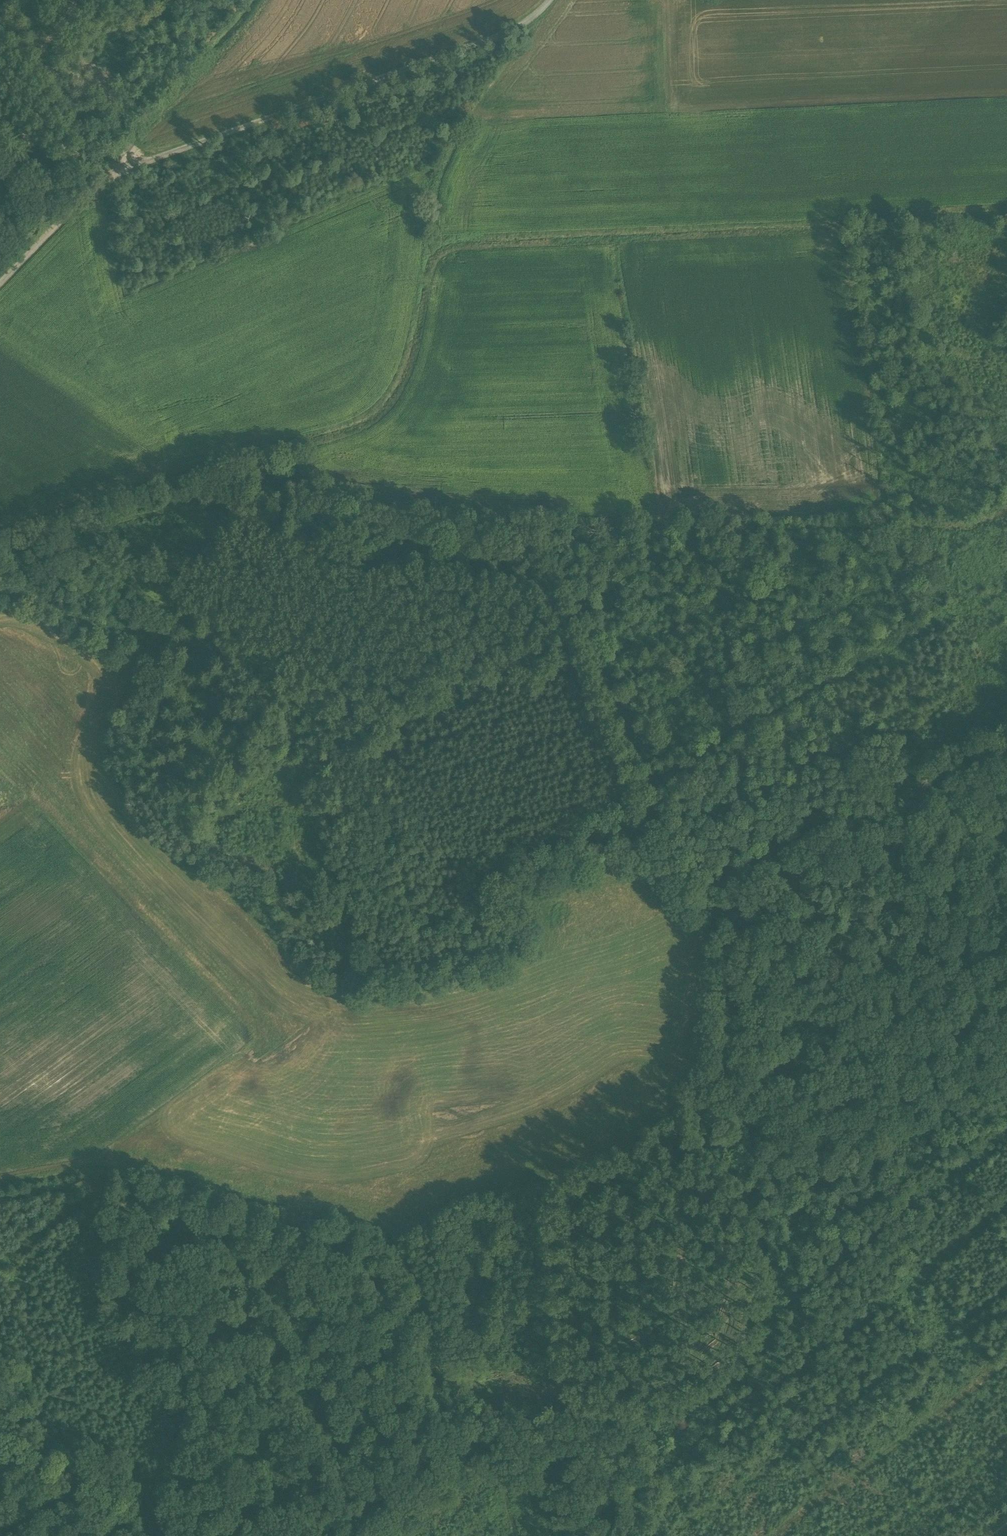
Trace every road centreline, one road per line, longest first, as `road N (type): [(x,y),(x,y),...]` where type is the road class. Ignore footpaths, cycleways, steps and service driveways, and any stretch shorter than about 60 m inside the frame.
road 1 (track): [(548,0),(526,27),(99,179),(0,282)]
road 2 (track): [(198,495),(664,528)]
road 3 (track): [(0,553),(307,460)]
road 4 (track): [(99,179),(45,96),(43,74),(75,0)]

